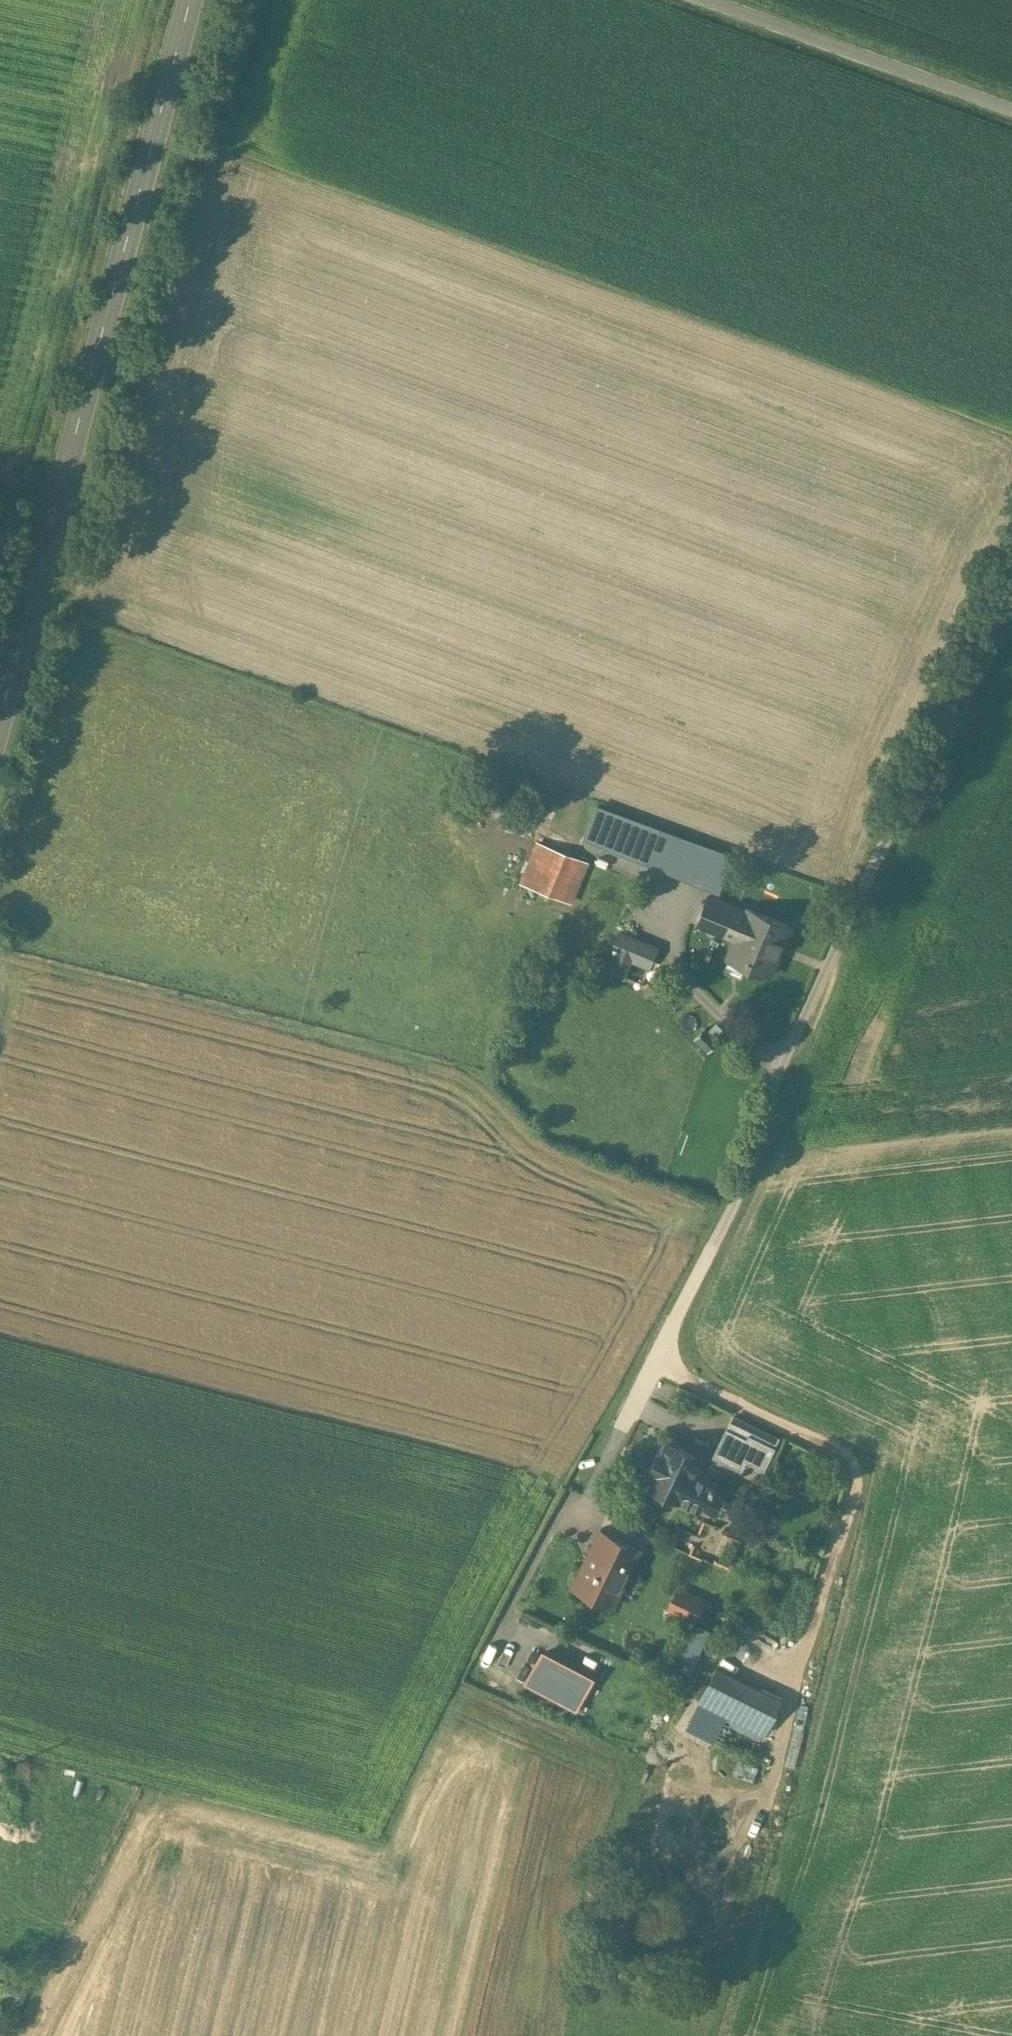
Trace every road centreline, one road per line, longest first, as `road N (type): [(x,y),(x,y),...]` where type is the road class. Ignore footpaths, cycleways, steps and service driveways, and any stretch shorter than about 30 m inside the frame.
road 1 (unclassified): [(1011,574),(778,1068),(725,1229),(588,1488)]
road 2 (tertiary): [(191,0),(0,718)]
road 3 (track): [(664,1345),(678,1374),(850,1465),(857,1482),(797,1670)]
road 4 (unclassified): [(707,0),(1011,107)]

